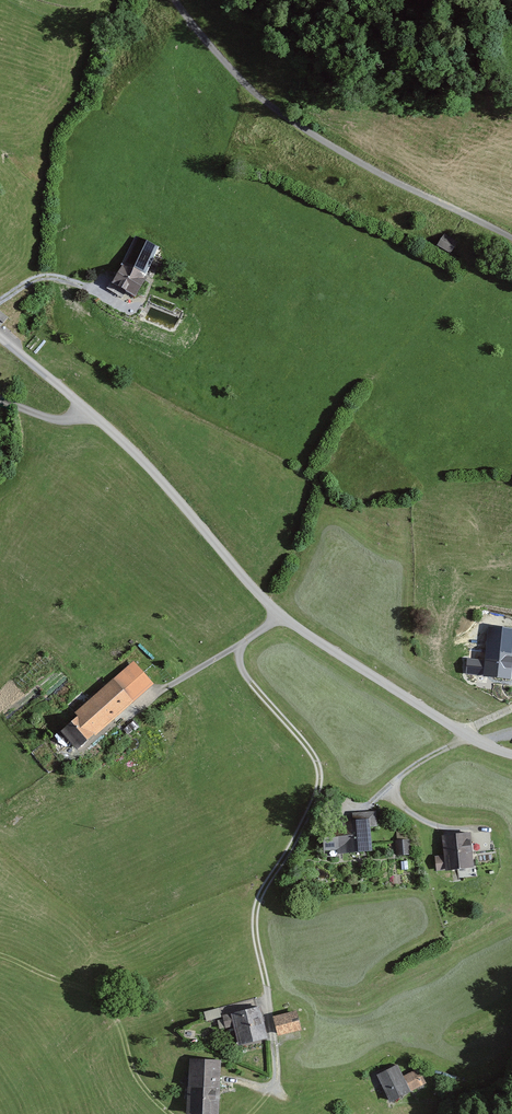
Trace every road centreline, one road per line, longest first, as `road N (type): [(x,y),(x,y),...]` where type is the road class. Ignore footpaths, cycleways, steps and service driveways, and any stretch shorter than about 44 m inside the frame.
road 1 (unclassified): [(511,758),(475,744),(290,625),(126,446),(0,336)]
road 2 (track): [(249,1113),(258,1105),(254,1086),(276,1082),(278,1064),(253,916),(317,790),(314,759),(251,686),(237,650)]
road 3 (track): [(511,237),(312,136),(209,46),(177,0)]
road 4 (track): [(0,957),(108,1001),(133,1075),(173,1113)]
road 5 (track): [(141,704),(280,617)]

